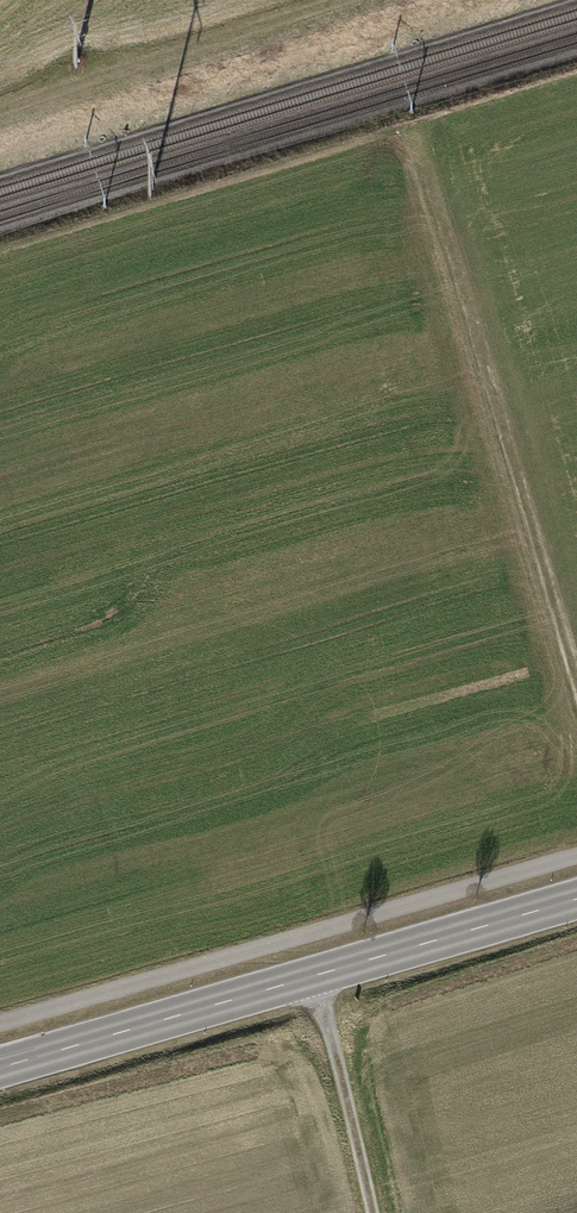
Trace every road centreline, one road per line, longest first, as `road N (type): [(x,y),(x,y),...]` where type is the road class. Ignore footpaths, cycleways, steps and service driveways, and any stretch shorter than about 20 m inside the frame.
road 1 (primary): [(576,899),(0,1070)]
road 2 (track): [(576,676),(424,151)]
road 3 (track): [(361,0),(0,110)]
road 4 (track): [(318,975),(371,1212)]

